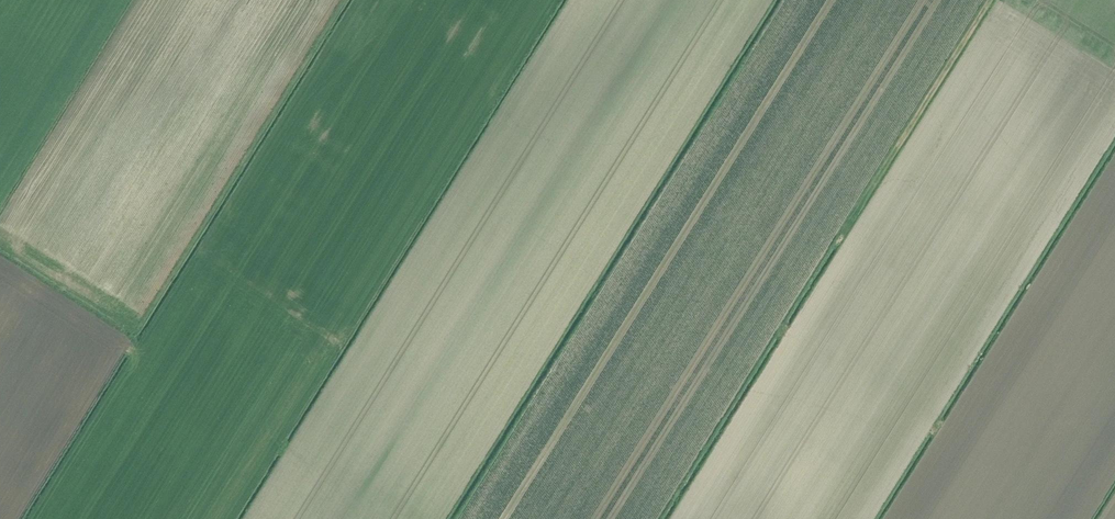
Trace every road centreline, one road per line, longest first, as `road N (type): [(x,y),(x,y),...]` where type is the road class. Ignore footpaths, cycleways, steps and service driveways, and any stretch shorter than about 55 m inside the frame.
road 1 (track): [(991,0),(845,229)]

